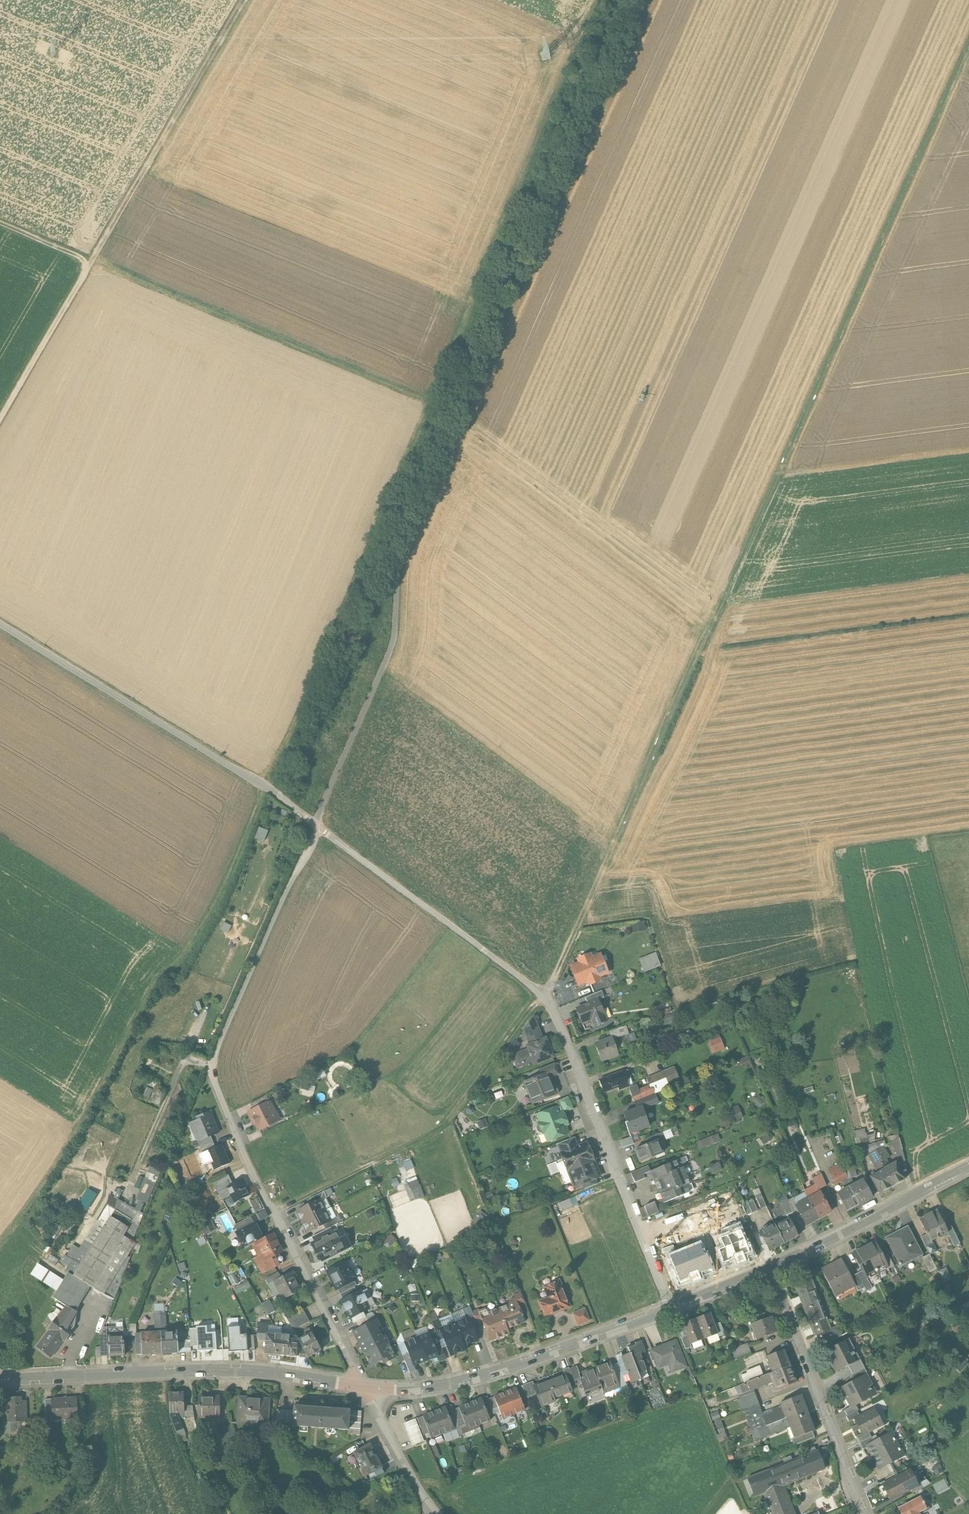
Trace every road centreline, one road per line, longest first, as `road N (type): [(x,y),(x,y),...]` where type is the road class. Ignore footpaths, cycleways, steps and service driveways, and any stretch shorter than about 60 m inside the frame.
road 1 (track): [(273,1213),(444,1127),(553,983),(968,43)]
road 2 (track): [(263,785),(308,704),(599,0)]
road 3 (residential): [(319,829),(555,1012),(671,1308)]
road 4 (track): [(0,421),(246,0)]
road 5 (track): [(436,395),(0,218)]
road 6 (unclassified): [(319,829),(0,624)]
road 7 (tertiary): [(0,1381),(255,1370),(362,1388)]
road 8 (residential): [(208,1072),(362,1388)]
road 9 (tertiary): [(362,1388),(473,1378),(671,1308)]
road 10 (track): [(208,1072),(319,829)]
road 11 (residential): [(771,1270),(866,1513)]
road 12 (tertiary): [(771,1270),(968,1167)]
road 13 (residential): [(362,1388),(426,1507)]

